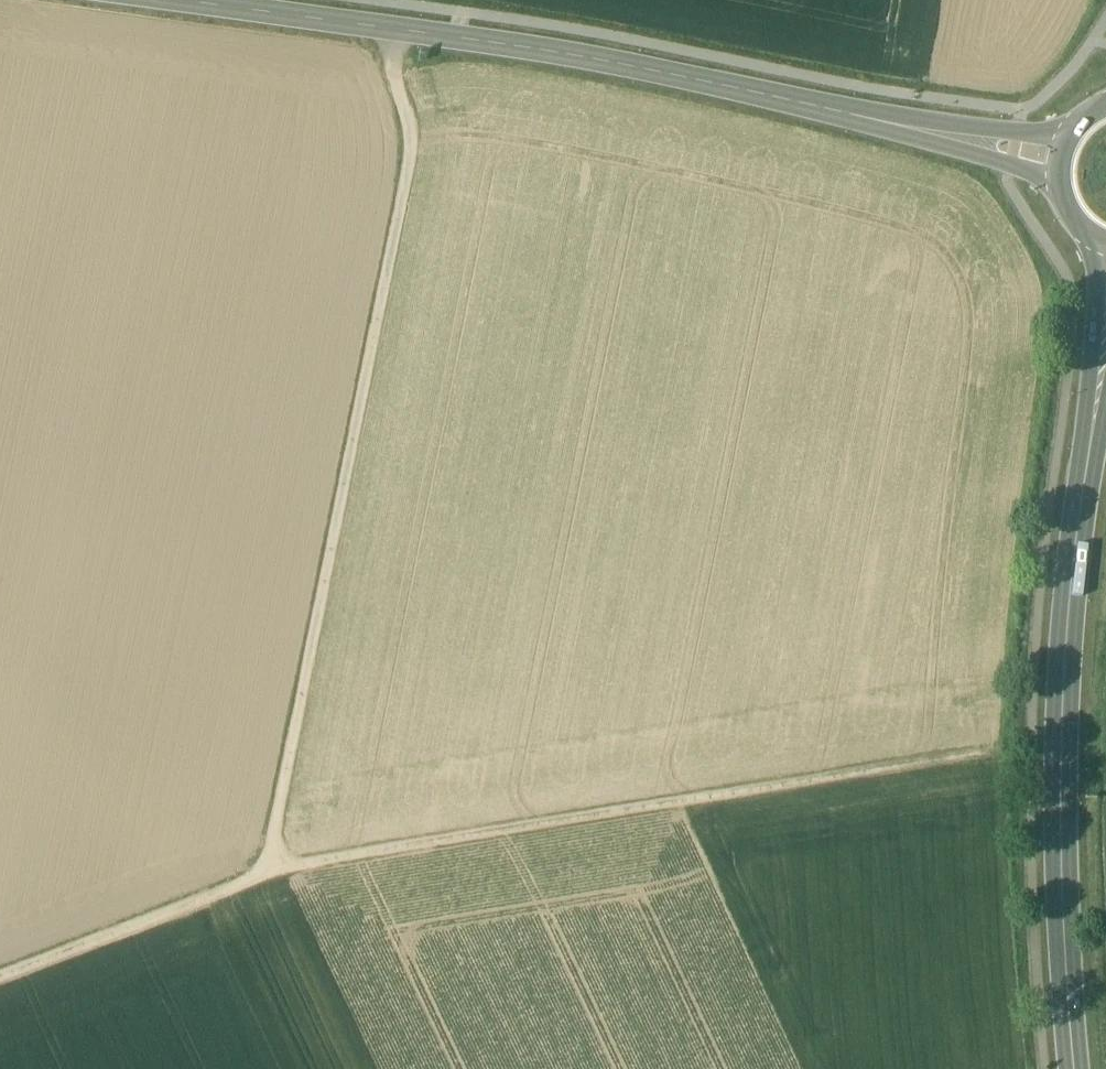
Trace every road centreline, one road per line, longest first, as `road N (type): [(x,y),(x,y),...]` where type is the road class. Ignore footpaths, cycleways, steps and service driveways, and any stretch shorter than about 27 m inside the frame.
road 1 (track): [(0,977),(267,875),(412,147),(393,69),(395,30)]
road 2 (unclassified): [(1065,159),(557,54),(177,0)]
road 3 (track): [(267,875),(1001,750)]
road 4 (secondary): [(1074,1068),(1060,747),(1074,565),(1105,345)]

